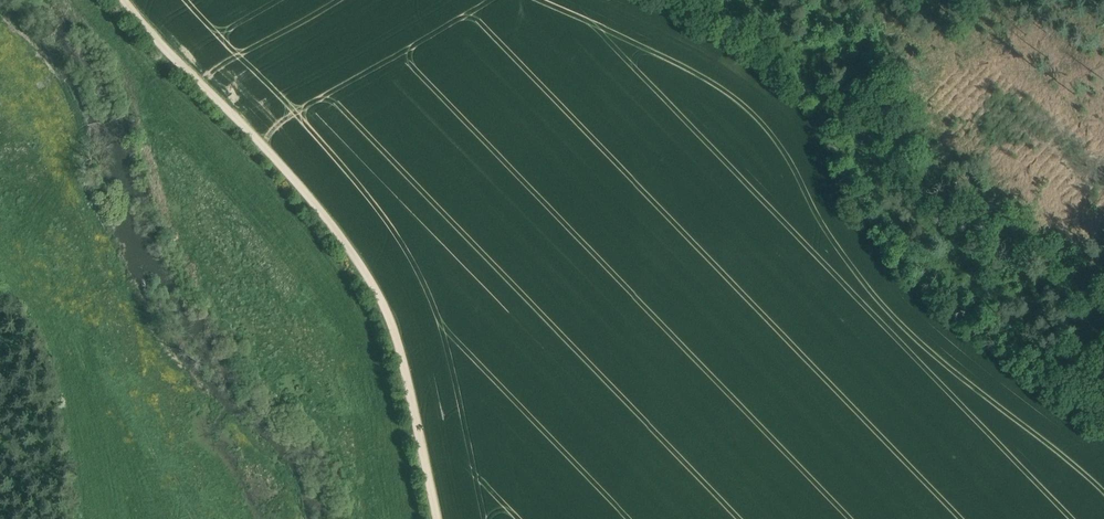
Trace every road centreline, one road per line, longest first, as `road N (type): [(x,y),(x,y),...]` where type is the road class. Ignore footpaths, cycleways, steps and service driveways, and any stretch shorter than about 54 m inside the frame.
road 1 (track): [(143,0),(391,303),(438,518)]

